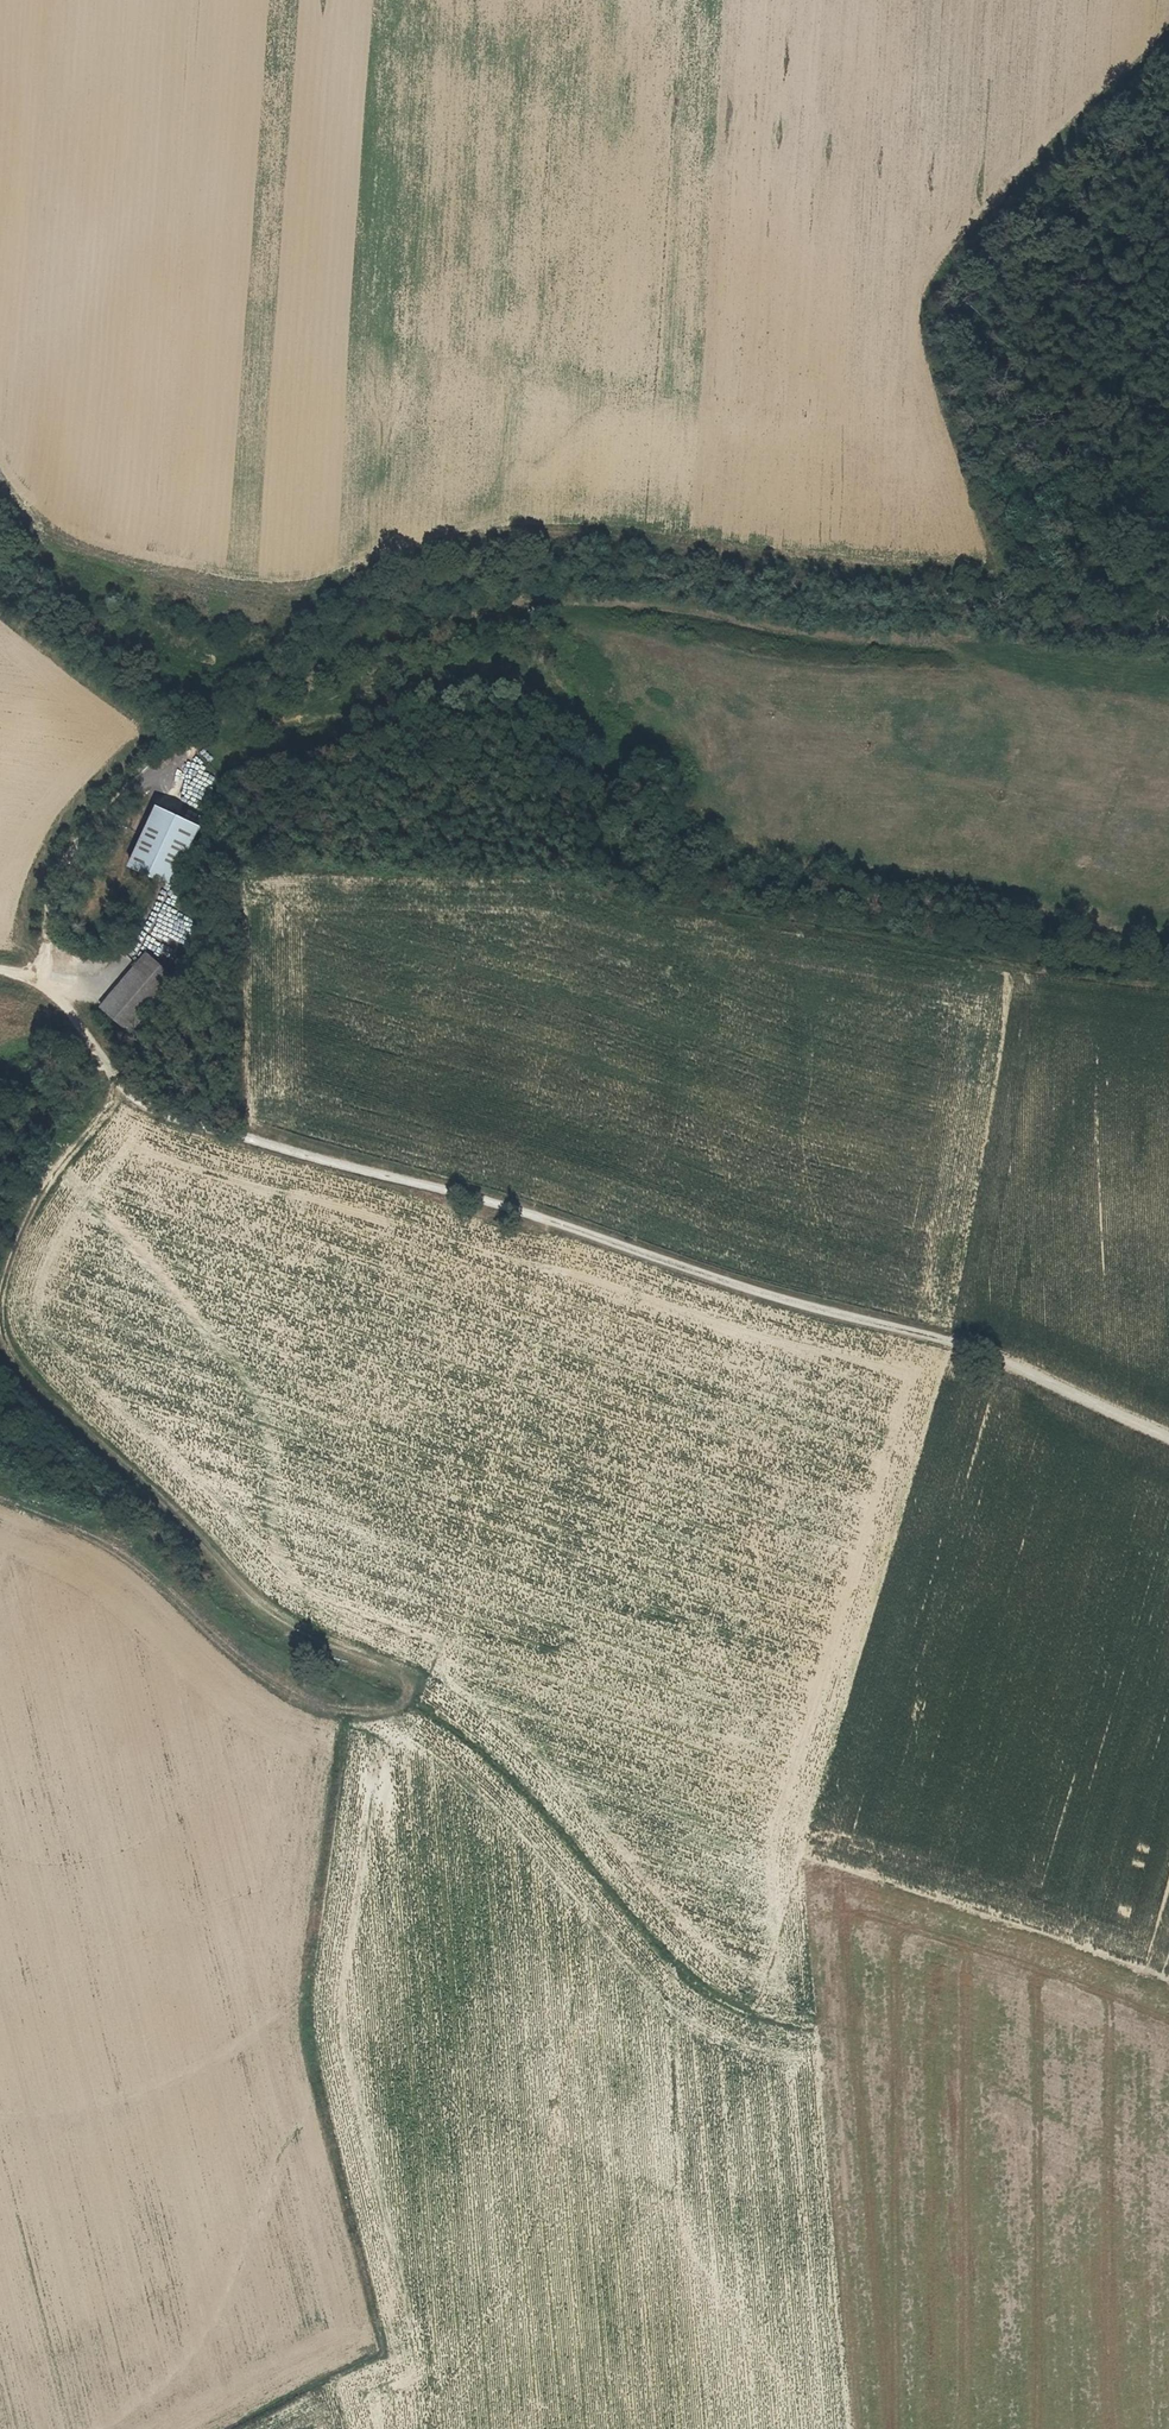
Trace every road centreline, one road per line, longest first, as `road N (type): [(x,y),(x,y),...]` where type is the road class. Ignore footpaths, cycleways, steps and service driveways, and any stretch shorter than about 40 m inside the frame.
road 1 (track): [(52,983),(47,928),(62,874),(142,782),(289,685),(426,622),(508,599),(600,599),(679,605),(802,633),(1168,655)]
road 2 (track): [(52,983),(132,1098),(188,1123),(553,1221),(754,1292),(963,1346),(1168,1440)]
road 3 (track): [(553,1221),(412,1699)]

